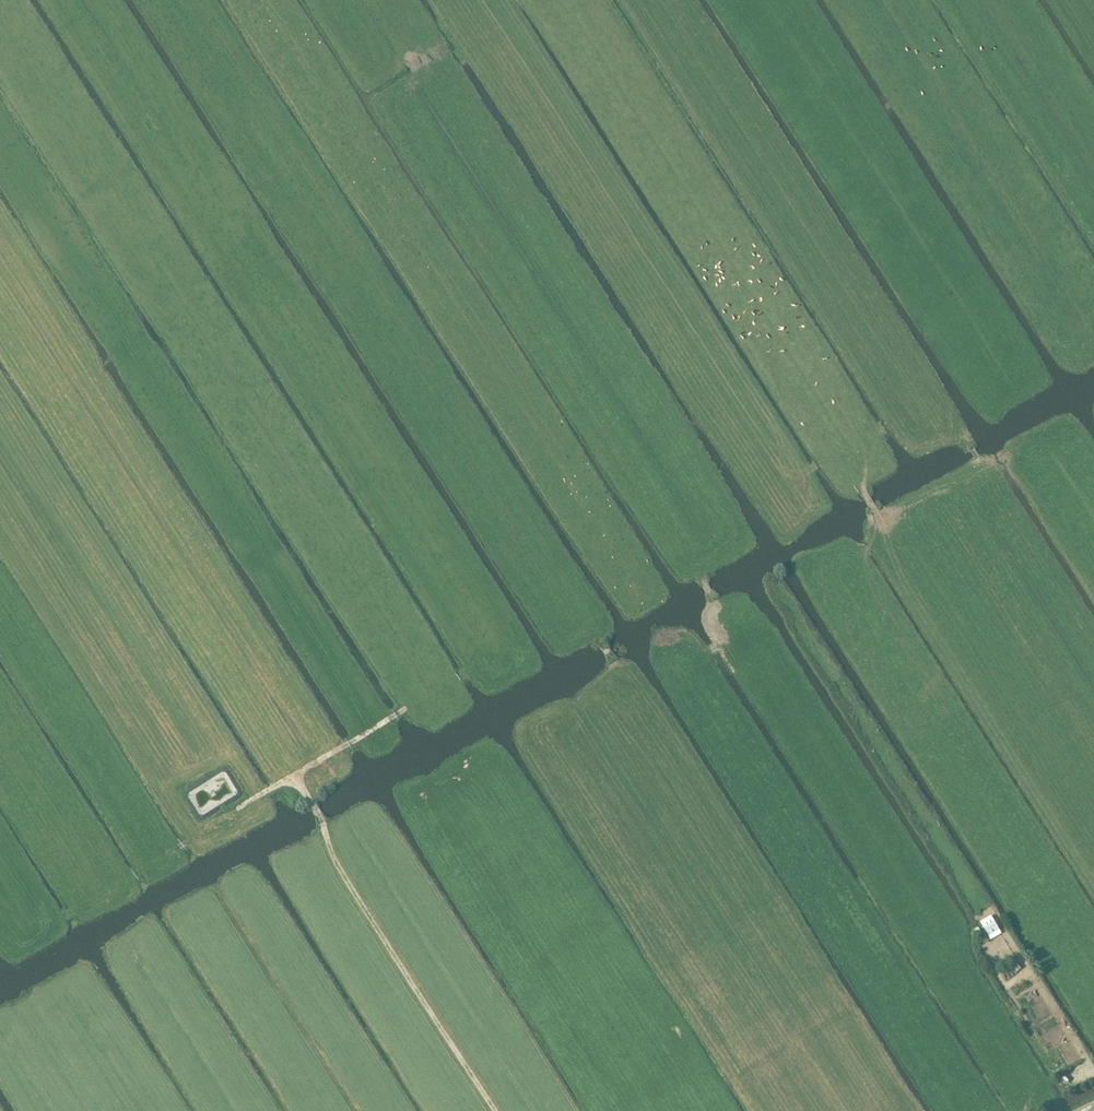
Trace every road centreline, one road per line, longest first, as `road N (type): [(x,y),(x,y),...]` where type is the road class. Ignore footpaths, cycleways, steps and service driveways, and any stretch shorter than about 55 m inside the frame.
road 1 (track): [(18,891),(49,917),(297,775),(482,654),(464,625)]
road 2 (track): [(297,775),(326,828),(331,861),(491,1110)]

